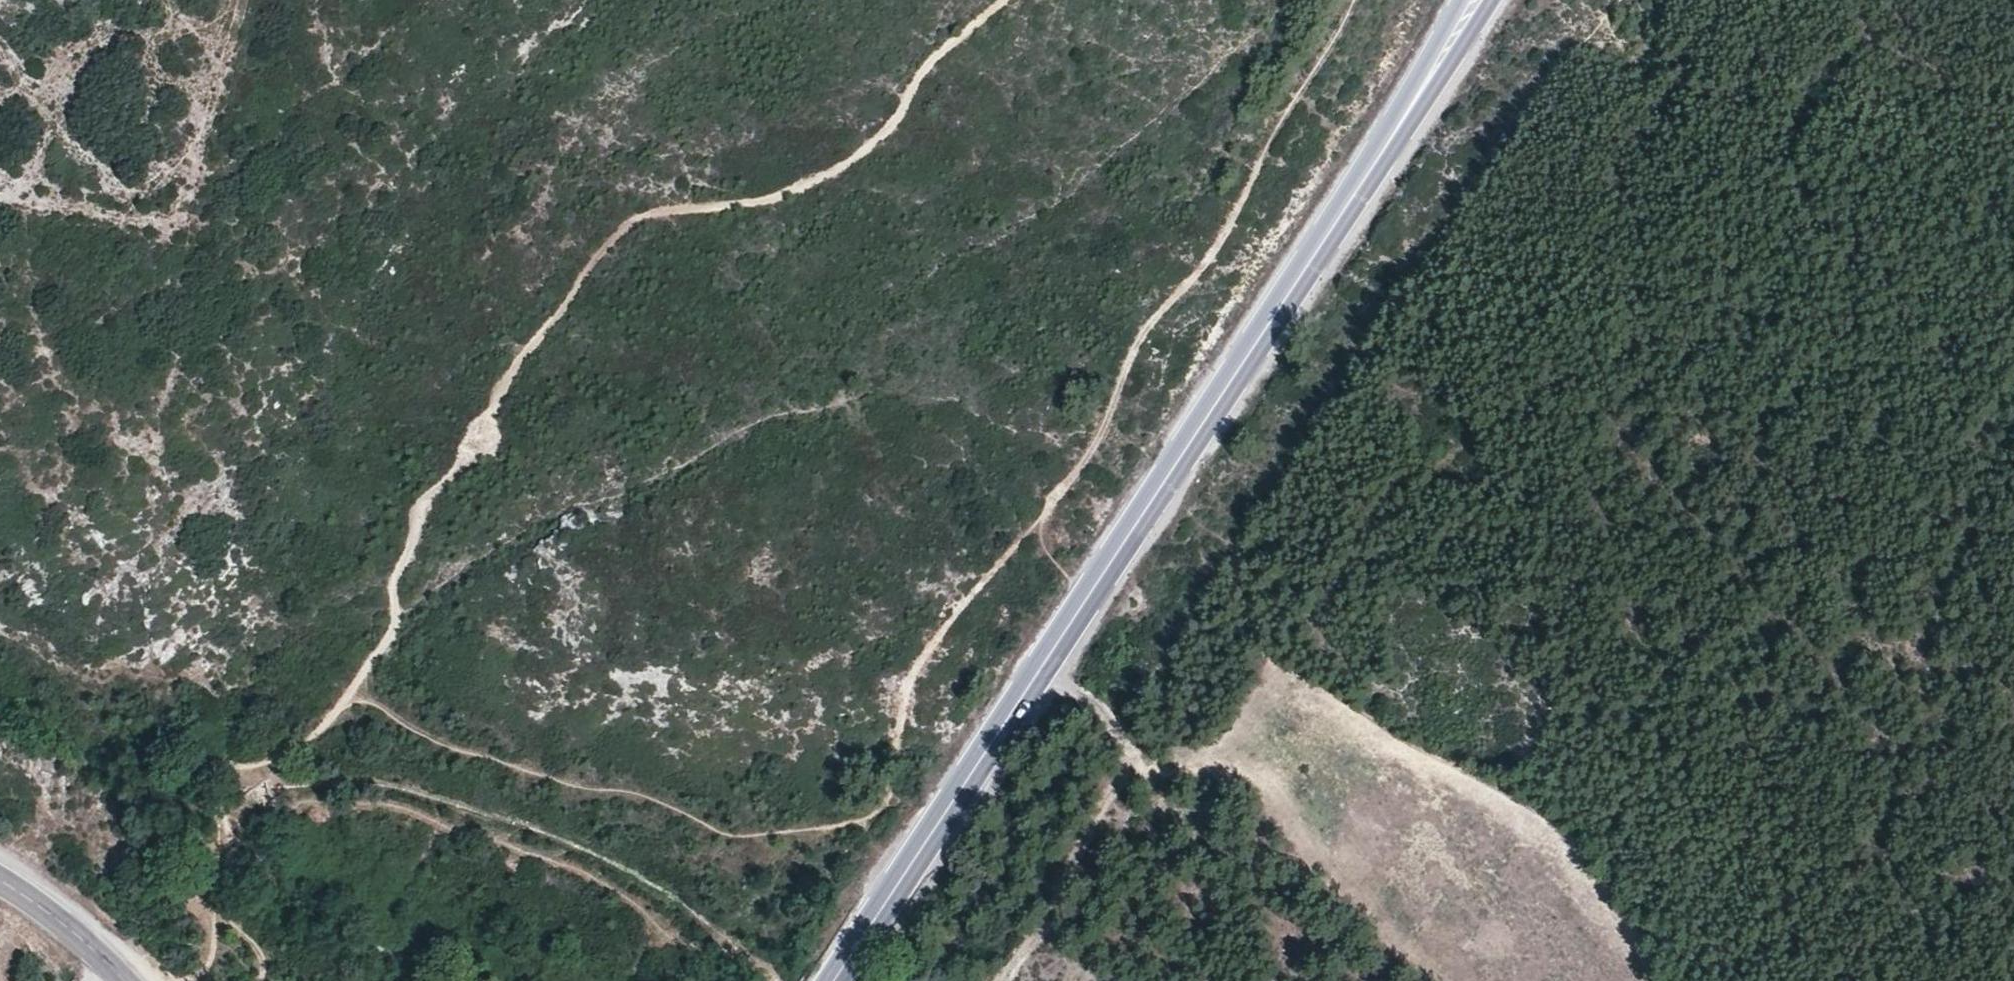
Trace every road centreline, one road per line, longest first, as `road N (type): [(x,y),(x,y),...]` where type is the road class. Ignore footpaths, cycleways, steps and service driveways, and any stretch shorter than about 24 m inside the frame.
road 1 (secondary): [(1475,0),(836,980)]
road 2 (track): [(1038,674),(1089,704),(1130,755),(1049,920),(1001,980)]
road 3 (tertiary): [(124,980),(68,927),(0,880)]

